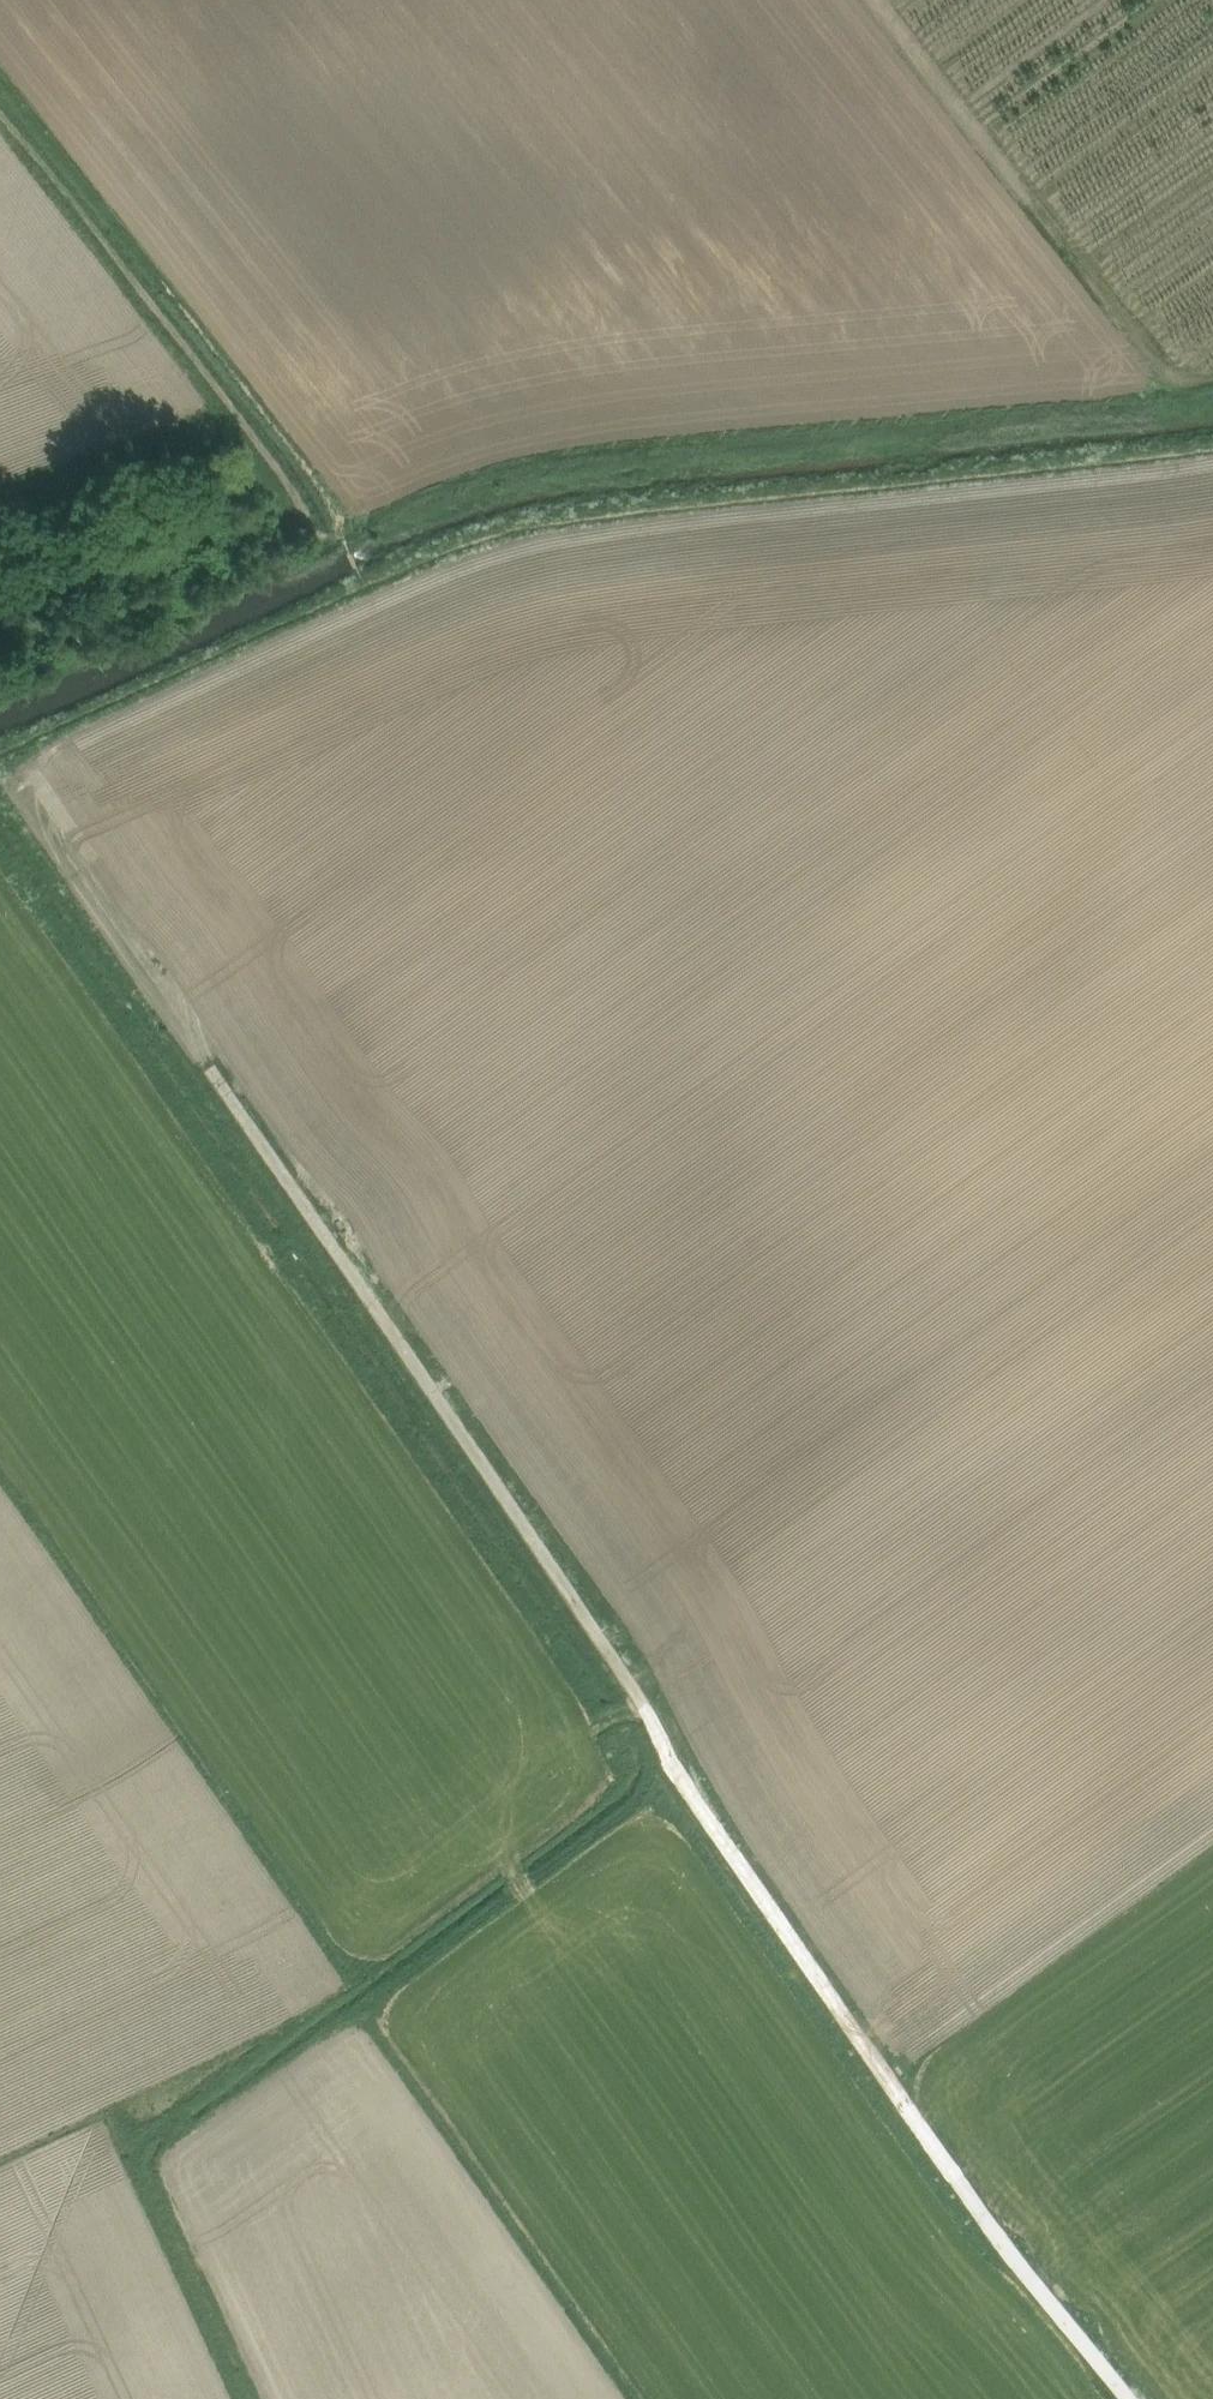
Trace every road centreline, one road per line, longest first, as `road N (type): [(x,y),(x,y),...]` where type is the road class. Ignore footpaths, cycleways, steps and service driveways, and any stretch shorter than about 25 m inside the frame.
road 1 (track): [(241,1113),(945,2164),(1128,2398)]
road 2 (track): [(0,757),(393,574),(524,526),(1212,445)]

